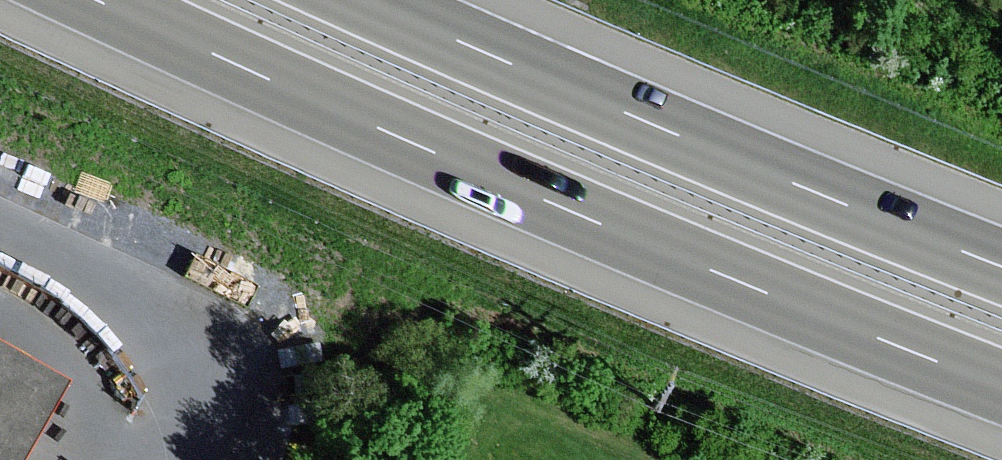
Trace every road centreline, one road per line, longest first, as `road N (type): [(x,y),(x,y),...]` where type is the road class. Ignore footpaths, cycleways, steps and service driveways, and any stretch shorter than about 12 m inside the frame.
road 1 (motorway): [(86,0),(378,143),(1001,393)]
road 2 (motorway): [(1001,267),(365,0)]

